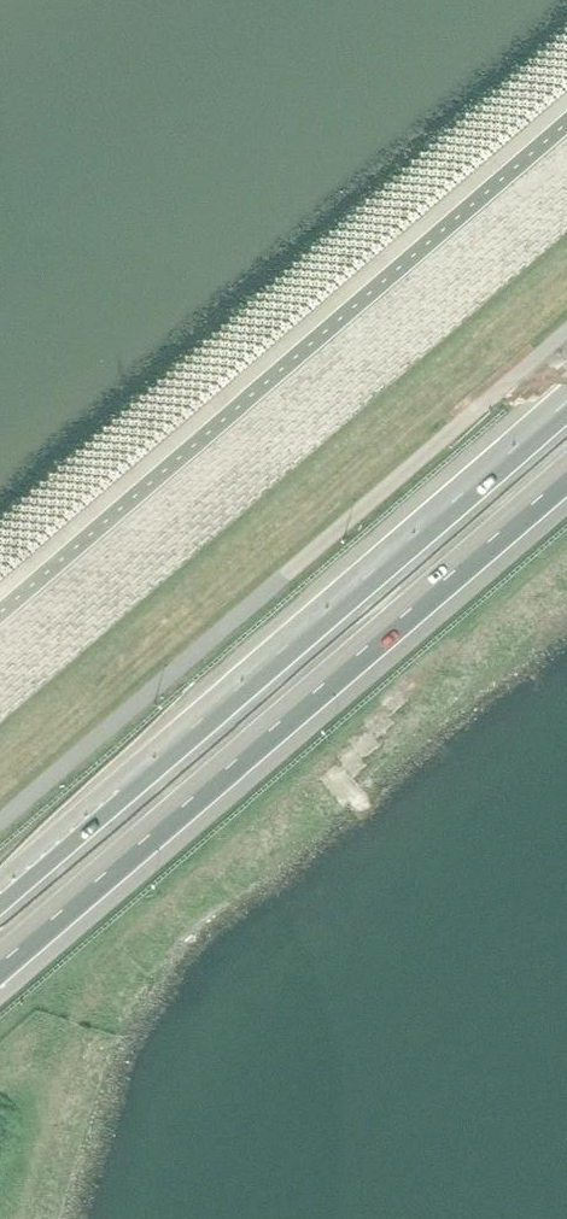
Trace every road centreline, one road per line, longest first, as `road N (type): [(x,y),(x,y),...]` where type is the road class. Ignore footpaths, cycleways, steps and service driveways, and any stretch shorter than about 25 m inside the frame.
road 1 (motorway): [(566,407),(0,896)]
road 2 (motorway): [(0,958),(566,475)]

